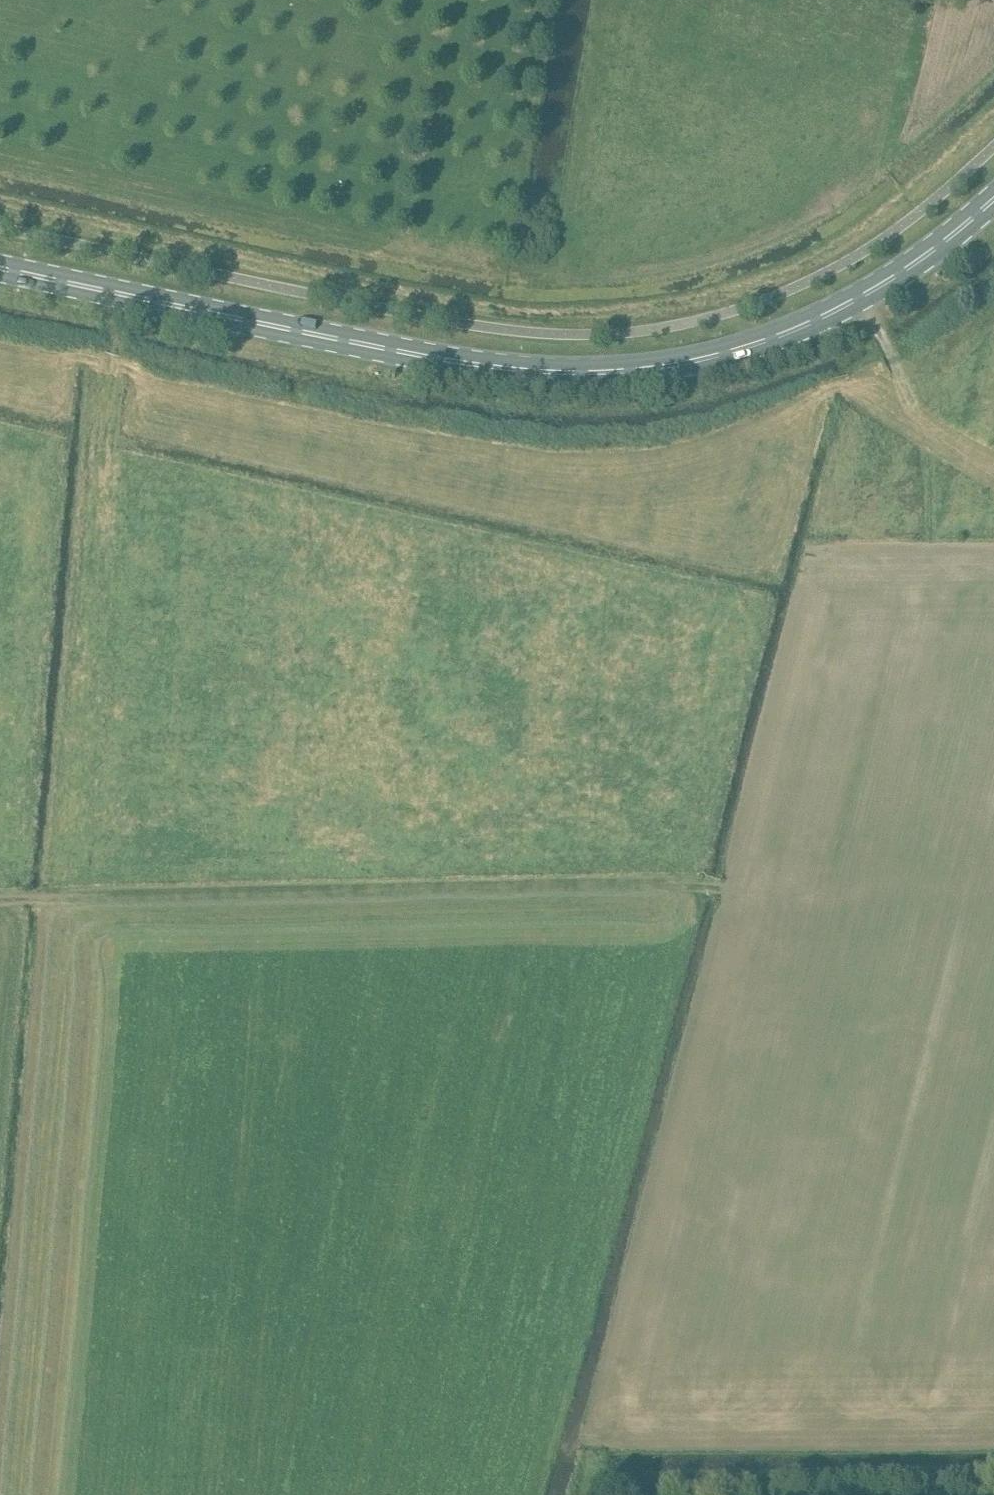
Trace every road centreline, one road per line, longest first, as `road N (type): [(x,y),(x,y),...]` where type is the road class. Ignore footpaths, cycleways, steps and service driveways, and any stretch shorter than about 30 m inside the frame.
road 1 (primary): [(0,268),(421,355),(603,372),(726,352),(803,325),(888,281),(993,198)]

